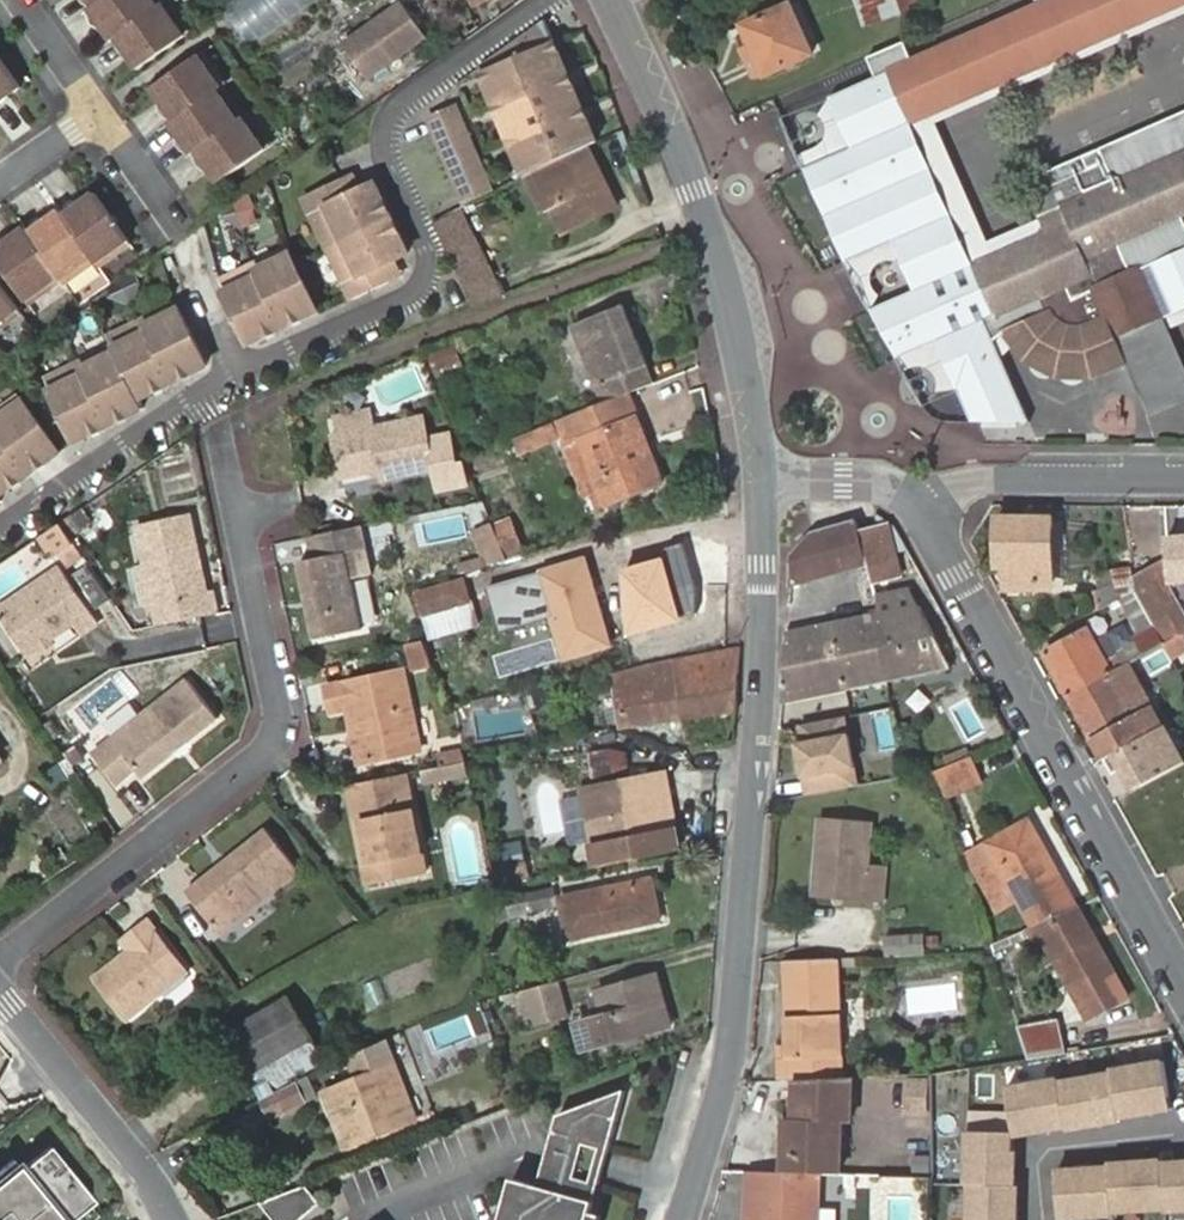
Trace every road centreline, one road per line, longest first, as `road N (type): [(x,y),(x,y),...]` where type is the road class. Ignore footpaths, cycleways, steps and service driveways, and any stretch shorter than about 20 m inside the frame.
road 1 (tertiary): [(680,1219),(729,1042),(760,667),(763,477)]
road 2 (residential): [(0,956),(255,762),(277,734),(218,433)]
road 3 (residential): [(541,0),(397,104),(383,123),(389,170),(426,250),(419,285),(227,374)]
road 4 (residential): [(920,509),(1183,989)]
road 5 (tertiary): [(763,477),(720,266),(612,0)]
road 6 (residential): [(0,997),(148,1176),(172,1219)]
road 7 (residential): [(227,374),(0,525)]
road 8 (residential): [(1183,477),(998,478),(966,483),(920,509)]
road 9 (residential): [(920,509),(903,490),(877,482),(763,477)]
road 10 (residential): [(96,110),(176,222)]
road 11 (residential): [(96,110),(23,0)]
road 12 (residential): [(227,374),(189,249)]

